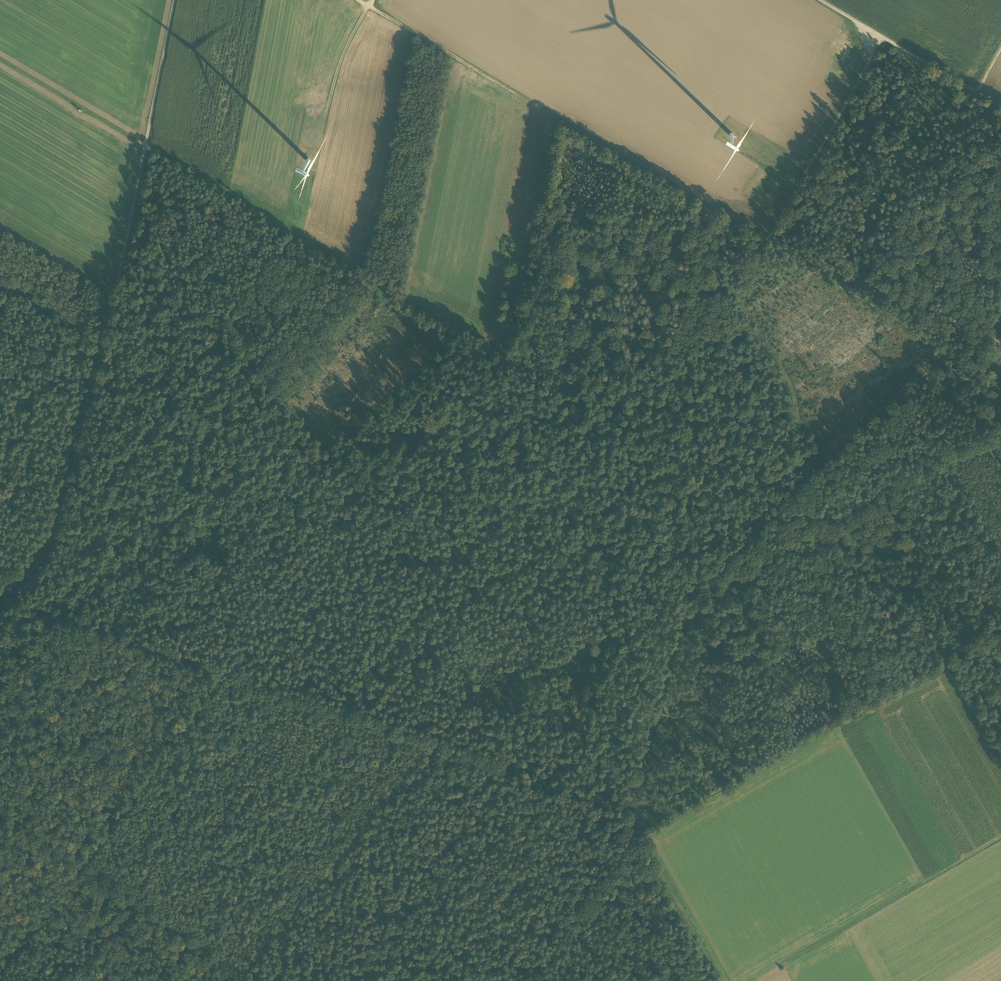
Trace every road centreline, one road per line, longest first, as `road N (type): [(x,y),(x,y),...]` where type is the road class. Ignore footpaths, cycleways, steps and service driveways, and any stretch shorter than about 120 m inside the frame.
road 1 (track): [(794,490),(801,445),(795,395),(759,338),(741,331),(679,404),(569,398),(550,416),(437,419),(358,490),(226,673)]
road 2 (track): [(524,980),(633,840),(611,809),(226,673)]
road 3 (track): [(625,825),(691,599),(1000,425)]
road 4 (track): [(0,615),(51,549),(84,434),(145,146)]
road 5 (track): [(883,38),(766,242),(557,118)]
road 6 (track): [(51,549),(187,363),(211,343),(238,353),(358,490)]
road 7 (track): [(633,840),(1000,631)]
road 8 (track): [(505,359),(145,146)]
road 9 (track): [(691,599),(794,490),(951,352)]
road 10 (track): [(243,980),(0,806)]
road 11 (track): [(1000,839),(757,980)]
road 12 (track): [(766,242),(1000,381)]
road 13 (track): [(557,118),(505,359)]
road 14 (track): [(84,866),(226,673)]
road 15 (track): [(557,118),(358,0)]
road 16 (track): [(226,673),(11,600)]
road 17 (track): [(1000,107),(819,0)]
road 18 (track): [(145,146),(0,60)]
road 19 (track): [(718,980),(638,839)]
road 20 (track): [(145,146),(174,0)]

